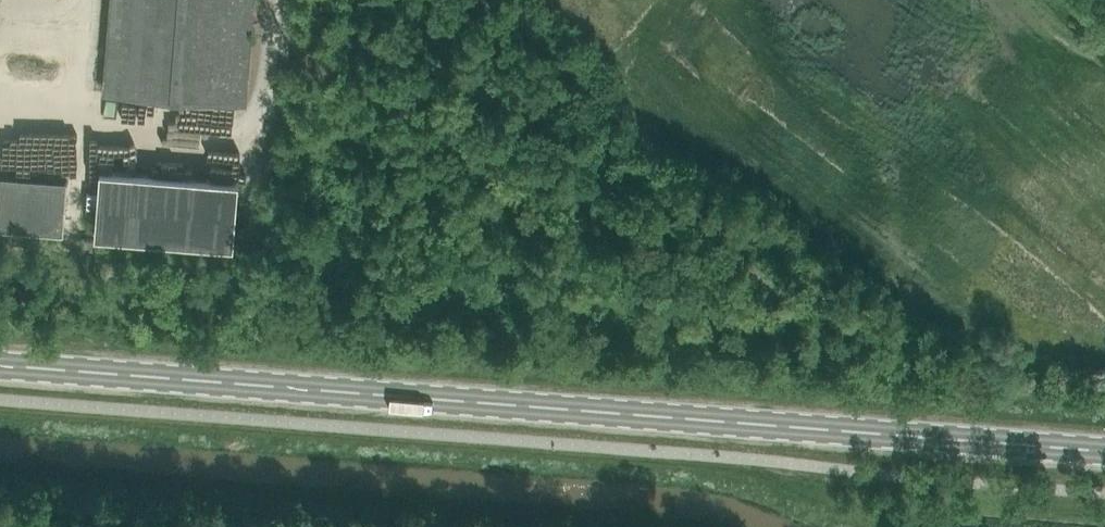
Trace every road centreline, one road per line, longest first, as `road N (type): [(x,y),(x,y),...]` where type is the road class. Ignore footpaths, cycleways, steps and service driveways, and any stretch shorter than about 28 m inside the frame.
road 1 (secondary): [(1104,453),(0,366)]

